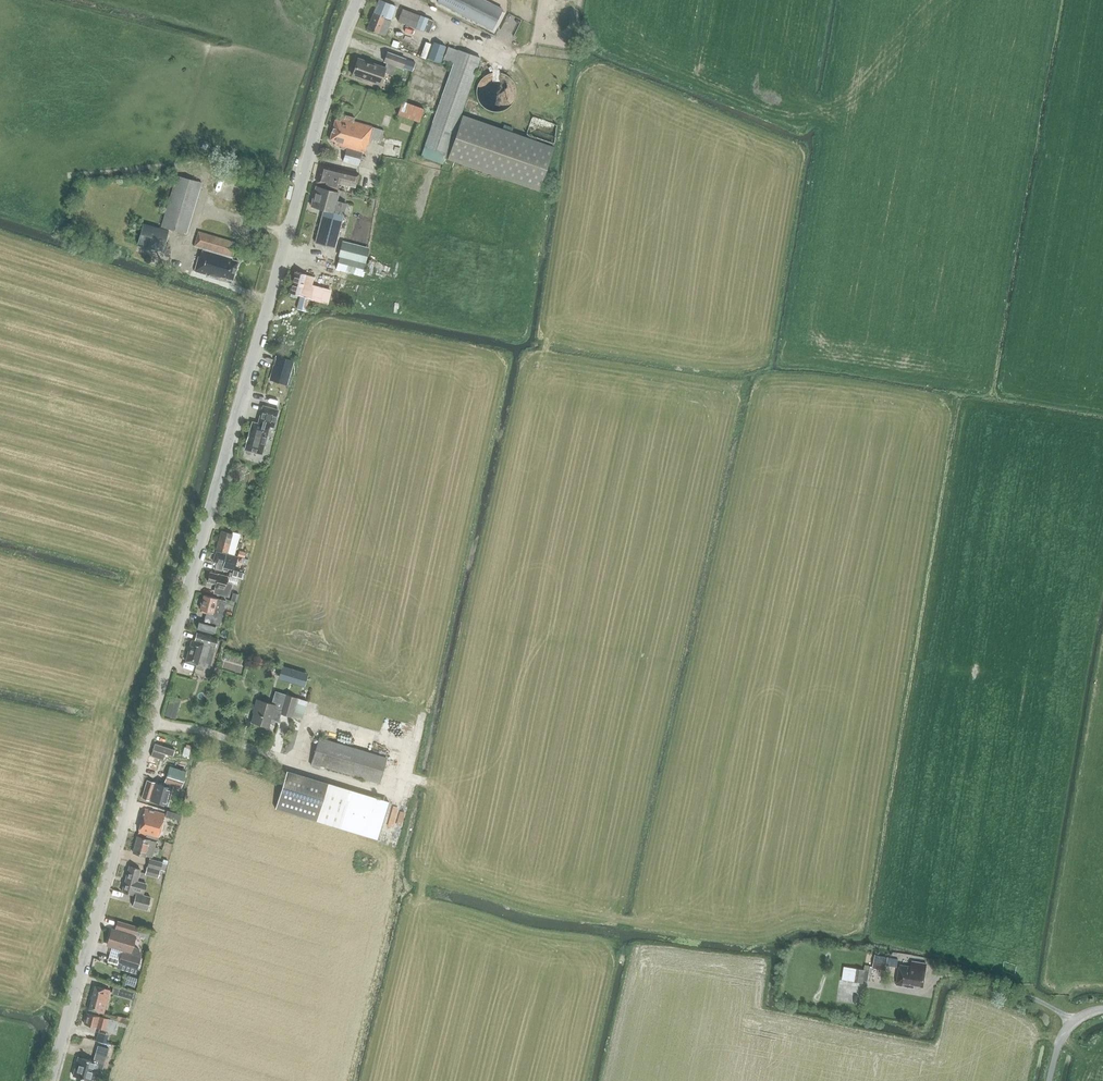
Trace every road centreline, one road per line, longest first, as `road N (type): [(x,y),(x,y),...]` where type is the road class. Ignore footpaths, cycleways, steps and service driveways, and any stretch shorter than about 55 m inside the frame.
road 1 (tertiary): [(50,1080),(357,0)]

